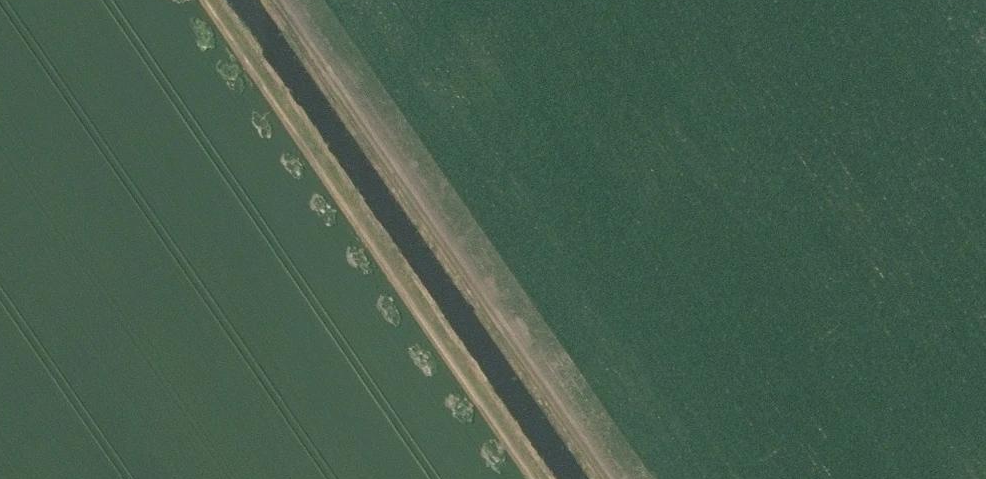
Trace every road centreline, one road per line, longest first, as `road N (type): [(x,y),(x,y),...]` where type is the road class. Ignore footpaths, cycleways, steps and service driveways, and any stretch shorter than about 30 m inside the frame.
road 1 (track): [(279,0),(607,478)]

